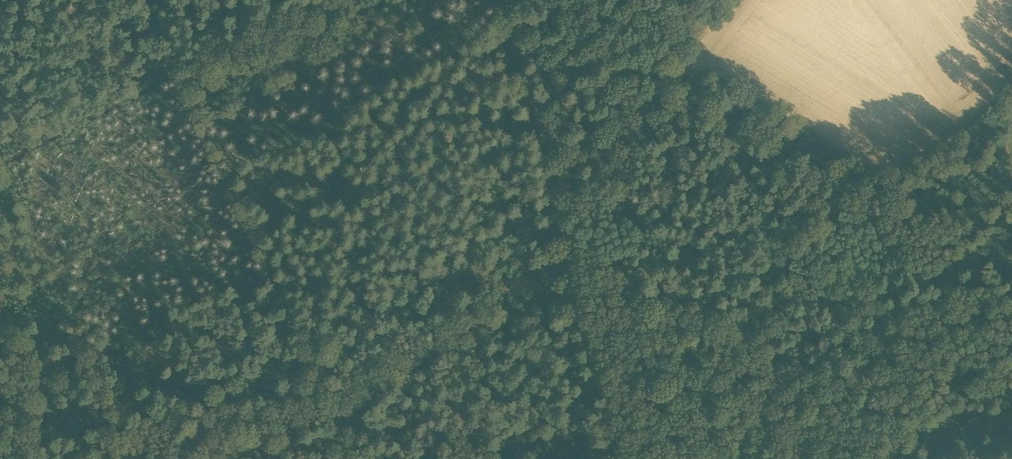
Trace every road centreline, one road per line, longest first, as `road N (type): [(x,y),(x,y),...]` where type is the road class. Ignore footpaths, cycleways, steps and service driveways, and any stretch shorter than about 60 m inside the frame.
road 1 (unclassified): [(621,458),(499,0)]
road 2 (track): [(646,458),(1011,333)]
road 3 (track): [(0,166),(316,0)]
road 4 (track): [(140,0),(286,320)]

